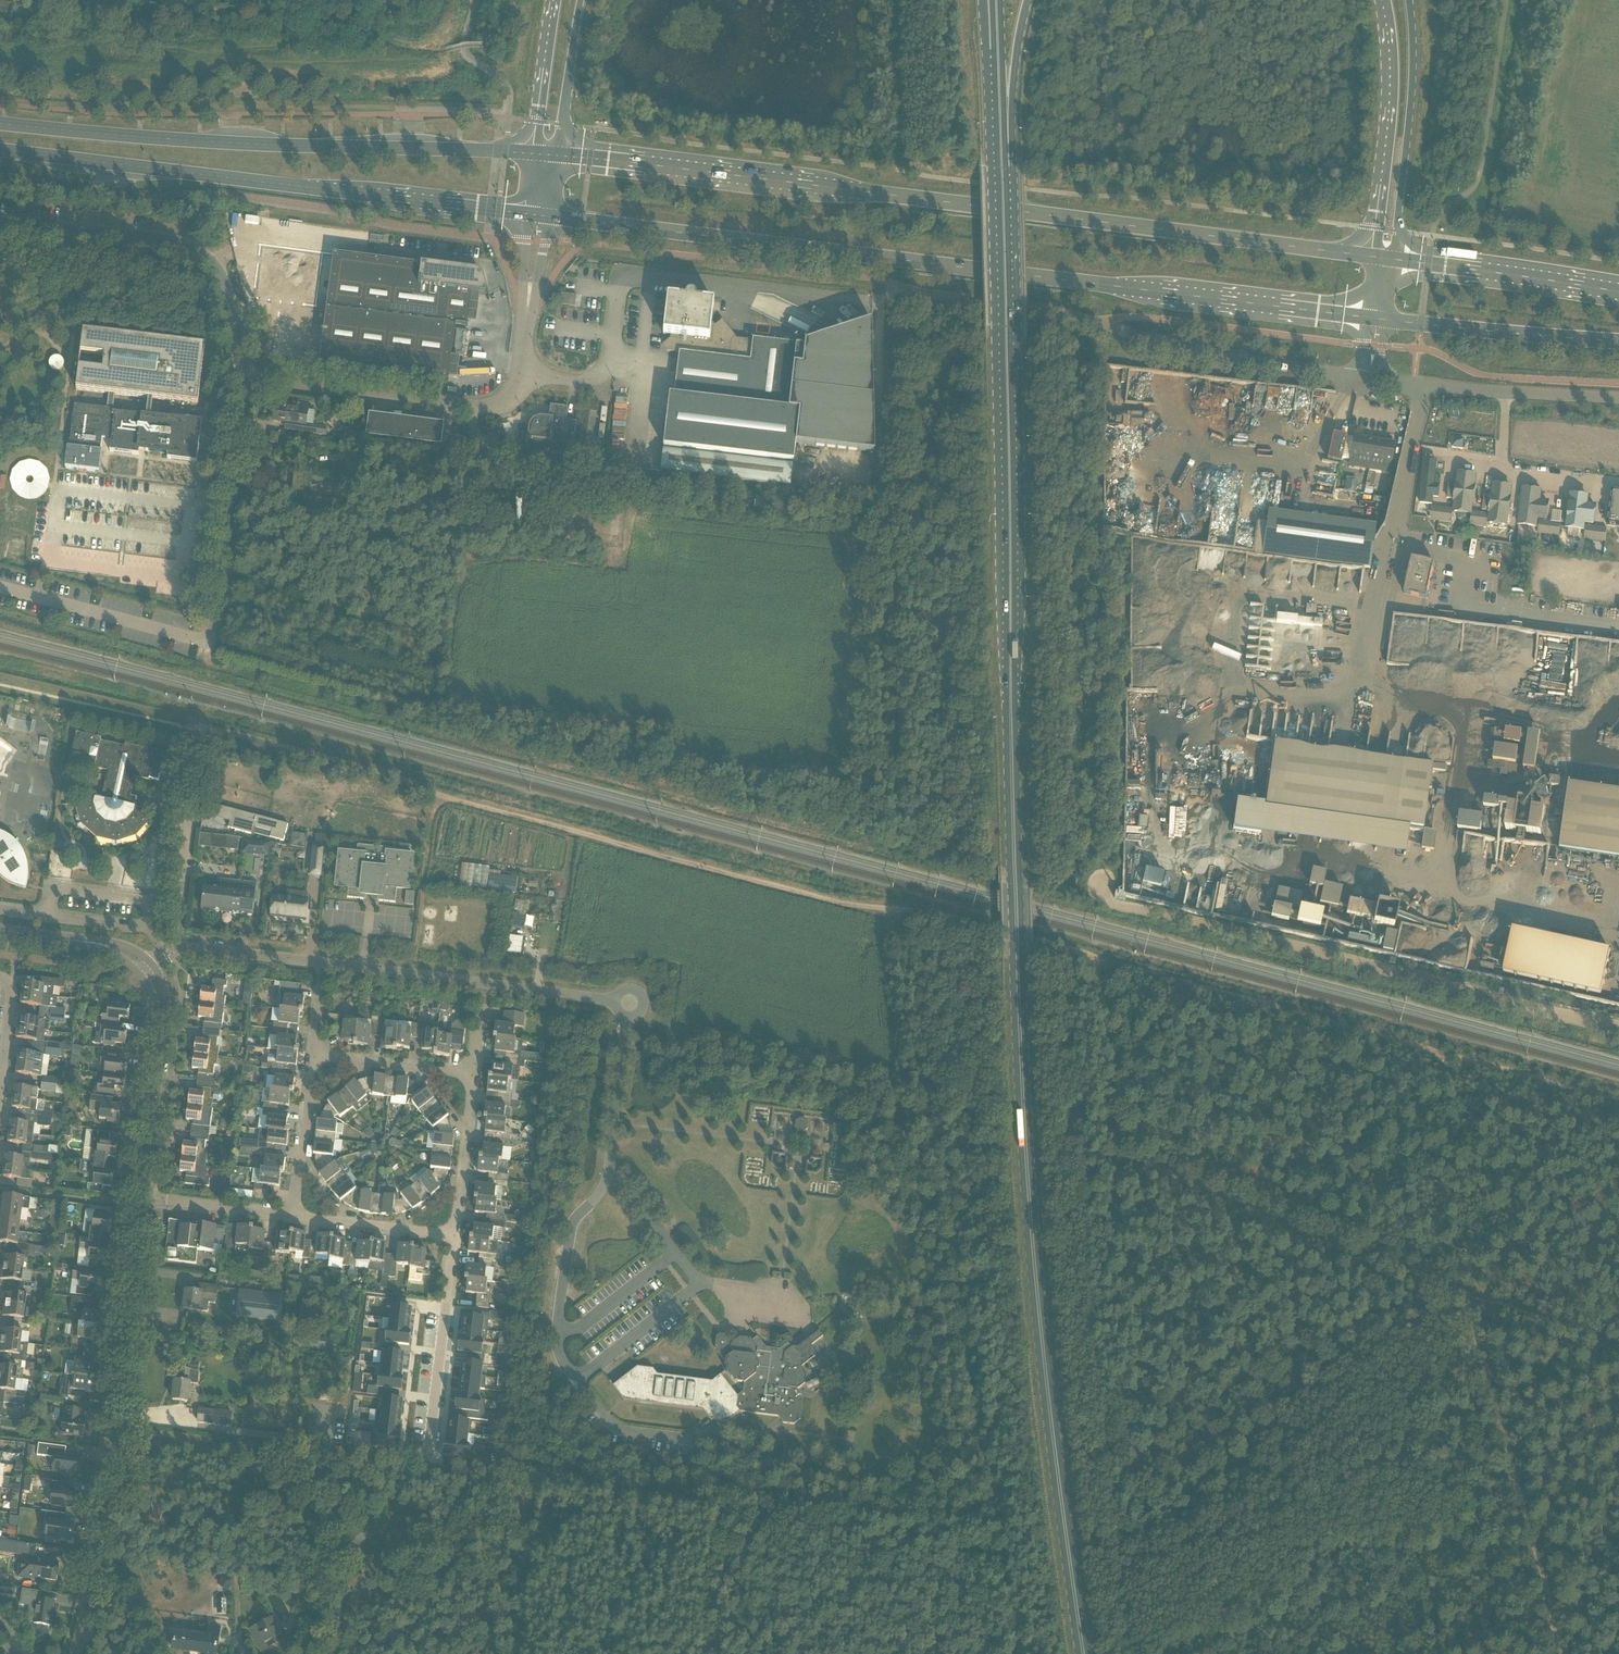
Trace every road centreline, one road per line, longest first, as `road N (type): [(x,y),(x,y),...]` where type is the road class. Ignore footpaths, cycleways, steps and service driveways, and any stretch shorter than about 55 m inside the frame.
road 1 (primary): [(1080,1653),(1055,1481),(1023,1111),(1001,170)]
road 2 (primary): [(552,220),(1365,317)]
road 3 (primary): [(1371,257),(560,156)]
road 4 (track): [(200,731),(906,910)]
road 5 (track): [(1094,960),(1618,1095)]
road 6 (primary): [(533,154),(186,143),(0,123)]
road 7 (primary): [(0,150),(526,217)]
road 8 (unclassified): [(1360,377),(903,287)]
road 9 (tertiary): [(74,1653),(98,1560),(142,1197)]
road 10 (track): [(1140,1152),(1106,1134),(1094,960),(984,924),(906,910)]
road 11 (unclassified): [(242,375),(231,296),(221,269),(197,246),(0,218)]
road 12 (track): [(1455,1281),(1140,1152)]
road 13 (unclassified): [(483,982),(179,950)]
road 14 (unclassified): [(242,375),(495,407),(511,400),(521,374)]
road 15 (track): [(1560,1653),(1478,1365)]
road 16 (unclassified): [(196,638),(211,642),(242,375)]
road 17 (primary): [(1394,260),(1412,89),(1409,0)]
road 18 (primary): [(1382,0),(1390,84),(1371,257)]
road 19 (primary): [(1388,320),(1618,341)]
road 20 (primary): [(1618,293),(1394,260)]
road 21 (unclassified): [(179,950),(200,731)]
road 22 (residential): [(428,1451),(452,1237)]
road 23 (track): [(1618,1345),(1455,1281)]
road 24 (primary): [(1001,170),(1028,0)]
road 25 (tertiary): [(142,1197),(161,1028)]
road 26 (residential): [(293,1217),(308,1063),(317,1051)]
road 27 (residential): [(452,1237),(474,1070)]
road 28 (residential): [(452,1237),(293,1217)]
road 29 (residential): [(474,1070),(317,1051)]
road 30 (primary): [(560,156),(581,0)]
road 31 (primary): [(553,0),(533,154)]
road 32 (residential): [(293,1217),(142,1197)]
road 33 (residential): [(625,999),(483,982)]
road 34 (residential): [(141,926),(145,904),(67,889),(55,892),(49,917)]
road 35 (unclassified): [(1506,391),(1380,379)]

